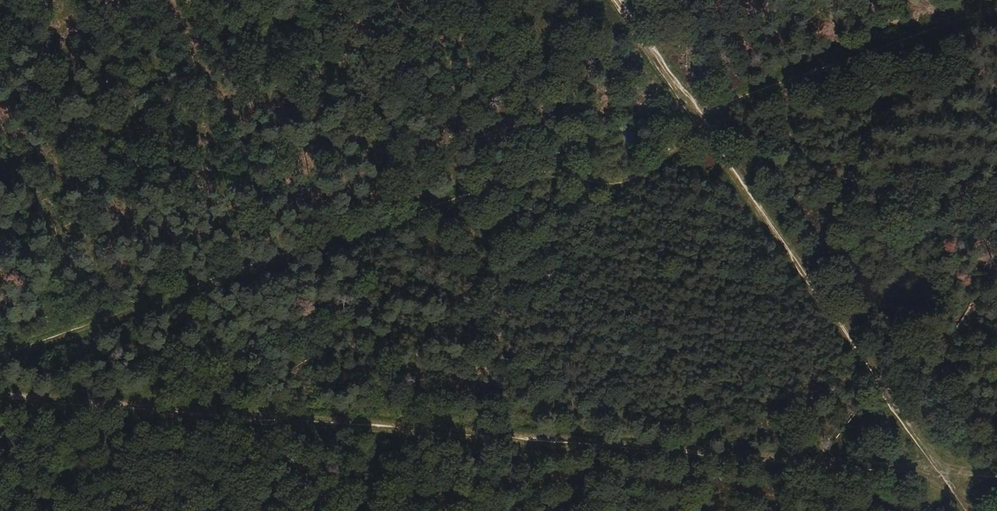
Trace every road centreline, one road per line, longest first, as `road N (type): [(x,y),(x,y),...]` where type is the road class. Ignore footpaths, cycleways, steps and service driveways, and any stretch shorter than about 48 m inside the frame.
road 1 (track): [(0,358),(526,173),(629,179),(657,165),(696,113),(996,6)]
road 2 (track): [(0,400),(996,478)]
road 3 (track): [(618,0),(967,510)]

